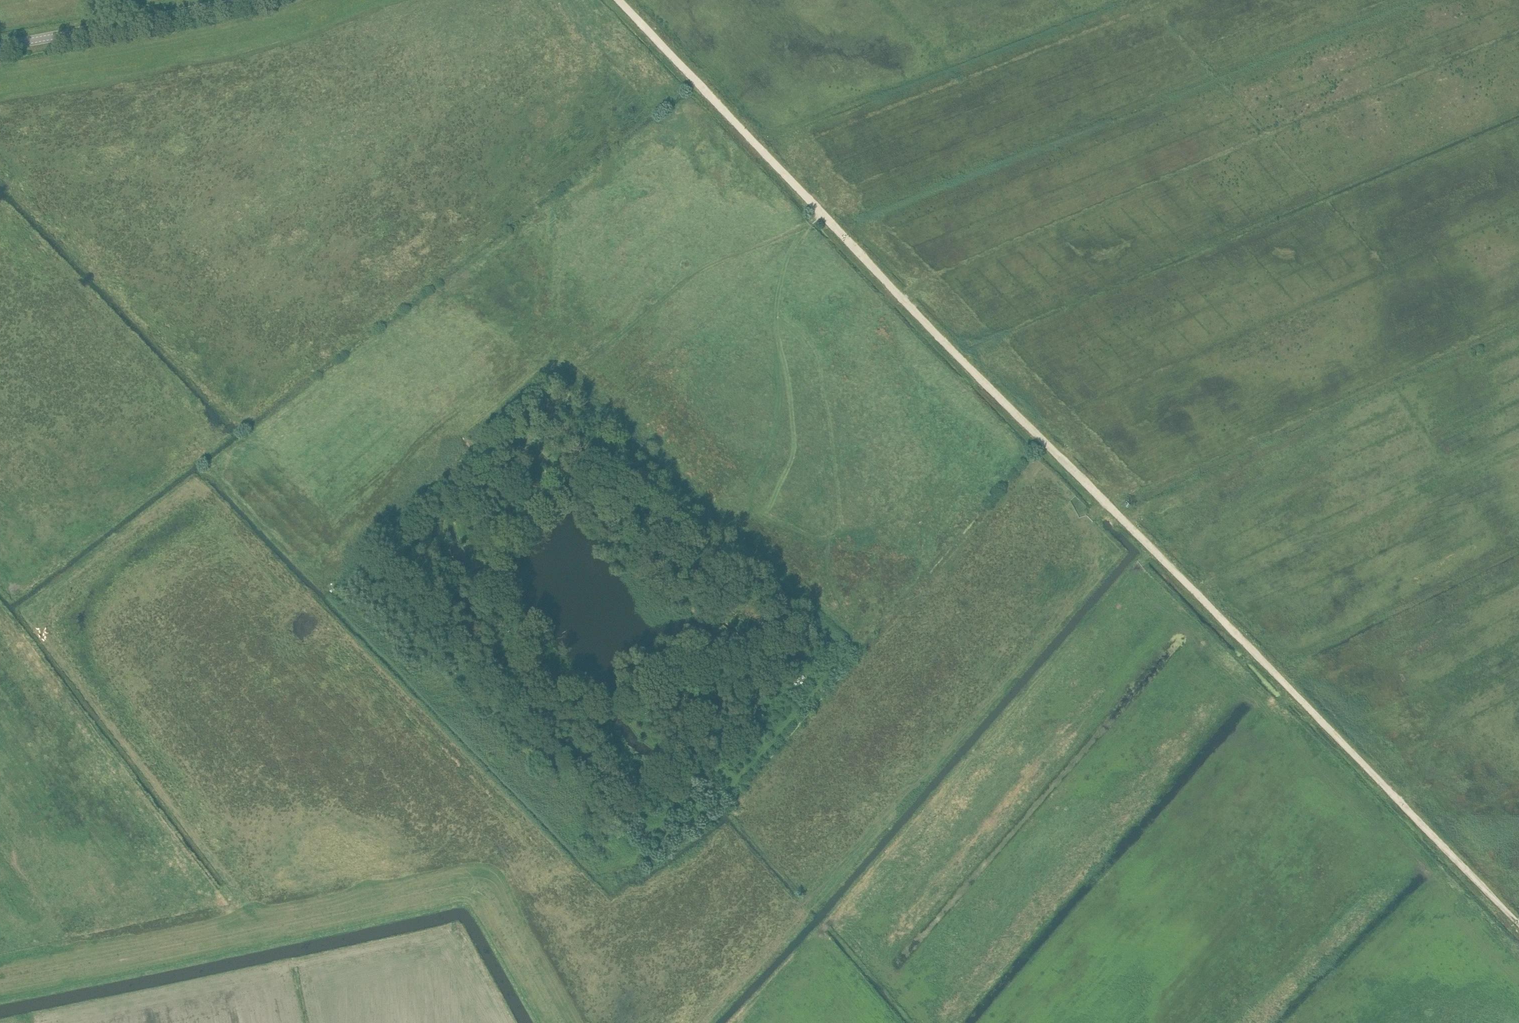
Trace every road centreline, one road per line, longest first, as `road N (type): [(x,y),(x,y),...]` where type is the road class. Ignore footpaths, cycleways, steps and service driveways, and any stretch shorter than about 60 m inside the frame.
road 1 (track): [(1518,924),(618,0)]
road 2 (tertiary): [(0,46),(238,0)]

